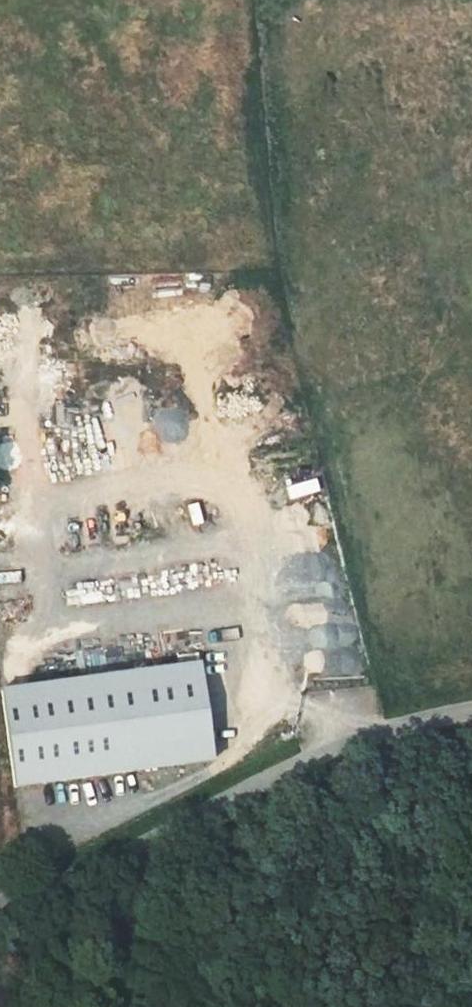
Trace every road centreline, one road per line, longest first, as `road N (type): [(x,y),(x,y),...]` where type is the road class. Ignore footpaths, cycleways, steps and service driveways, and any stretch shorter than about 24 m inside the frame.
road 1 (unclassified): [(471,717),(427,721),(320,759),(27,900),(0,905)]

